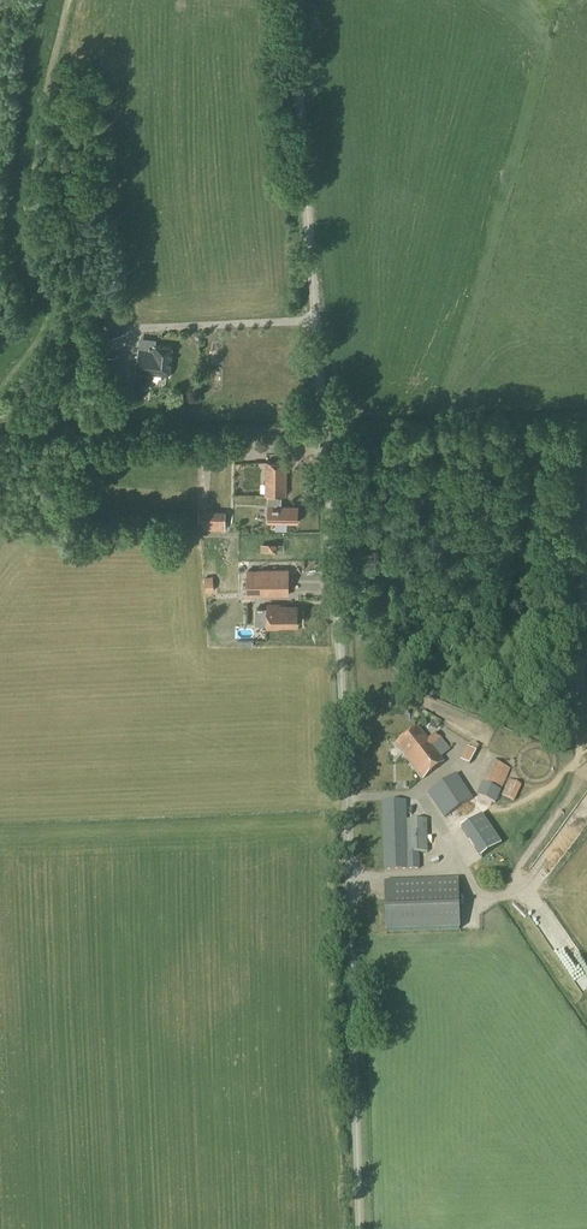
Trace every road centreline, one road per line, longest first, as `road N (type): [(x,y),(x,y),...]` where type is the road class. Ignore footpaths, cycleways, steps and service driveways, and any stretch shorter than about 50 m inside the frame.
road 1 (unclassified): [(362,1228),(345,665),(295,0)]

